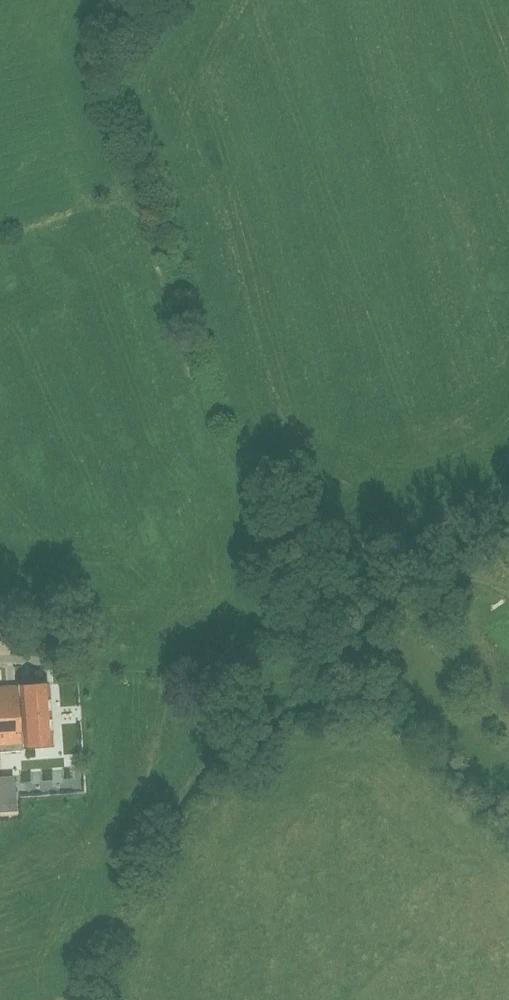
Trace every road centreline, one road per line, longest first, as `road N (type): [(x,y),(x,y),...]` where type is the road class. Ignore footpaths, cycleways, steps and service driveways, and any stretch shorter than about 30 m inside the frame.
road 1 (track): [(77,663),(274,681),(312,668),(367,631)]

